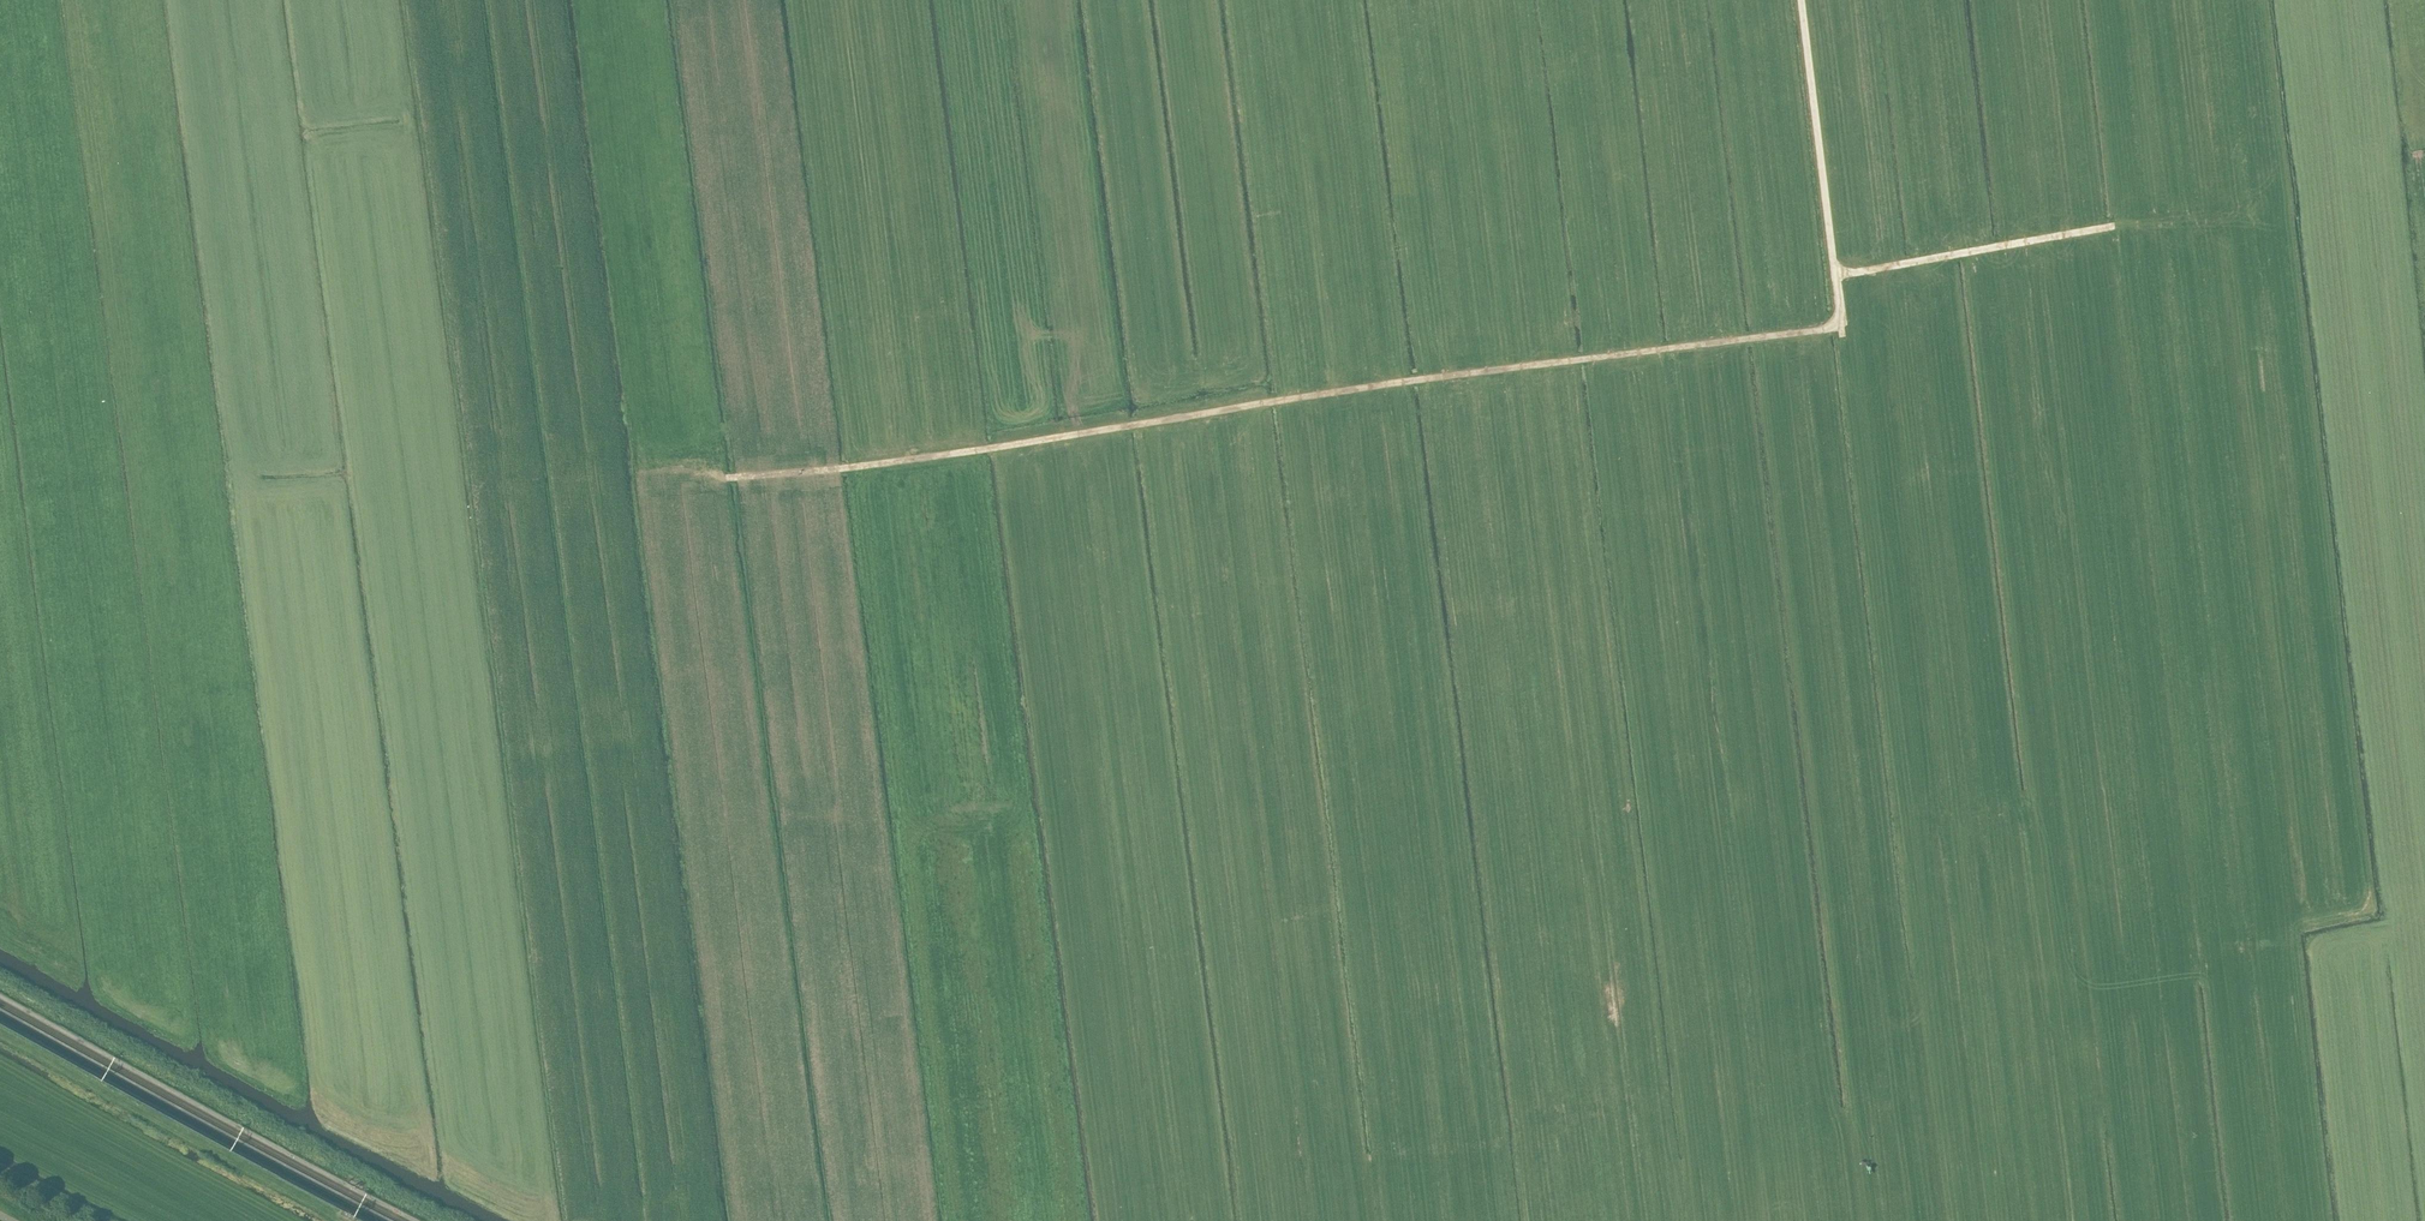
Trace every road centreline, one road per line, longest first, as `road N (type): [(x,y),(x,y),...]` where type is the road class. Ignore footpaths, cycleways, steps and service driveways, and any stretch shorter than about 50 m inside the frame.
road 1 (track): [(725,477),(836,469),(1289,399),(1824,330),(1840,320),(1834,273),(2112,227)]
road 2 (track): [(1834,273),(1801,0)]

